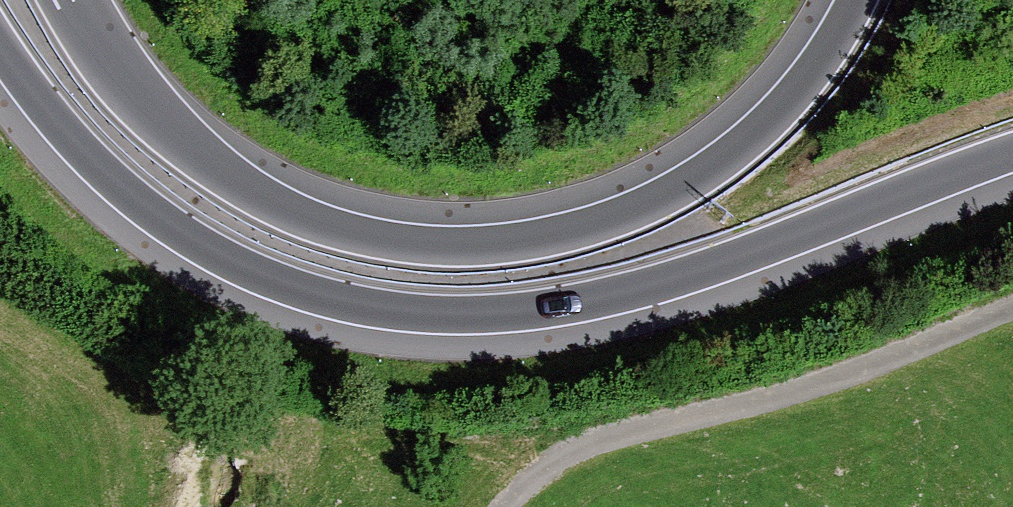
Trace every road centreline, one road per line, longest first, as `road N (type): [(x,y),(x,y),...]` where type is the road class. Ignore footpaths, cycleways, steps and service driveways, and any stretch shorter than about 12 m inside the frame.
road 1 (motorway): [(0,67),(76,166),(179,244),(350,305),(493,319),(656,295),(1012,162)]
road 2 (motorway): [(859,0),(841,48),(737,162),(605,223),(477,247),(342,233),(221,179),(89,55),(64,0)]
road 3 (track): [(1012,311),(801,389),(587,446),(543,469),(505,506)]

